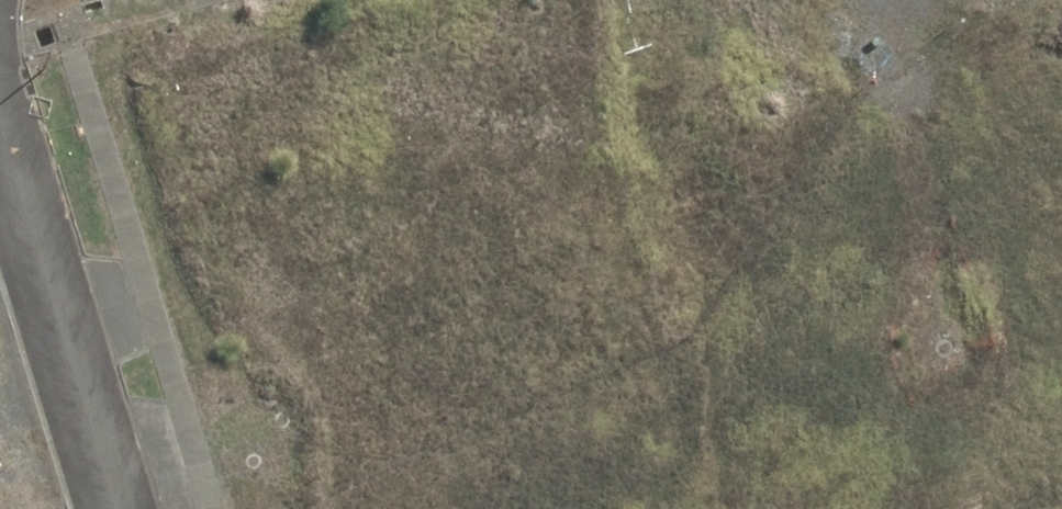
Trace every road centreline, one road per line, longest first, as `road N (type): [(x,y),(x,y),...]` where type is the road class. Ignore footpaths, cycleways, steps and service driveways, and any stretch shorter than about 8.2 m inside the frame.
road 1 (unknown): [(73,376),(962,225)]
road 2 (unknown): [(900,0),(1038,508)]
road 3 (residential): [(113,508),(0,130)]
road 4 (unknown): [(539,296),(595,508)]

